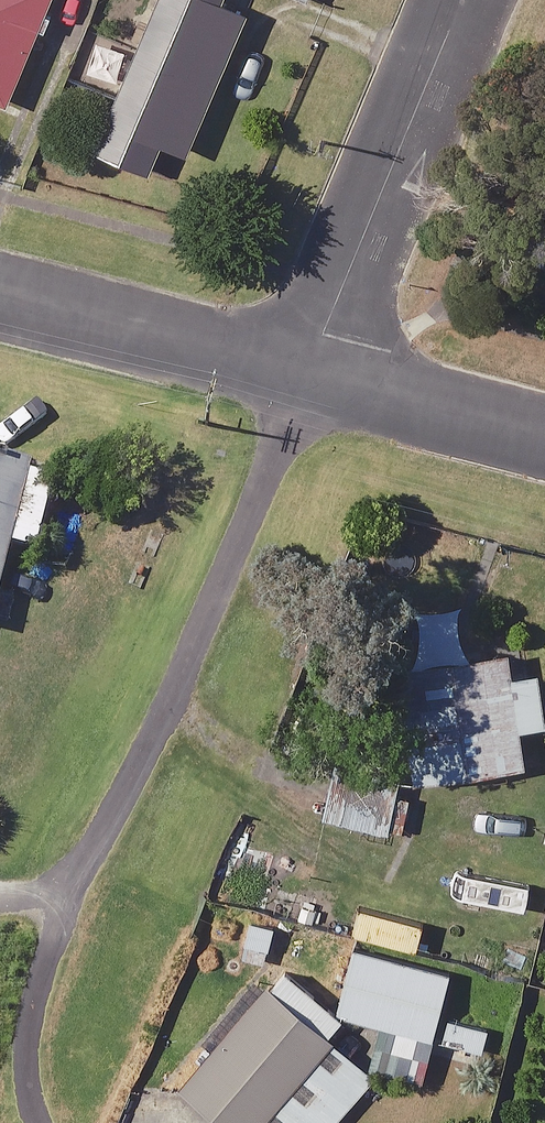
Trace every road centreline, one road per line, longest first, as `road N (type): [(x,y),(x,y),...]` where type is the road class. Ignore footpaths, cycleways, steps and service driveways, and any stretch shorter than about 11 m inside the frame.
road 1 (residential): [(66,914),(178,689),(304,374)]
road 2 (residential): [(460,0),(304,374)]
road 3 (residential): [(0,294),(304,374)]
road 4 (residential): [(304,374),(544,435)]

